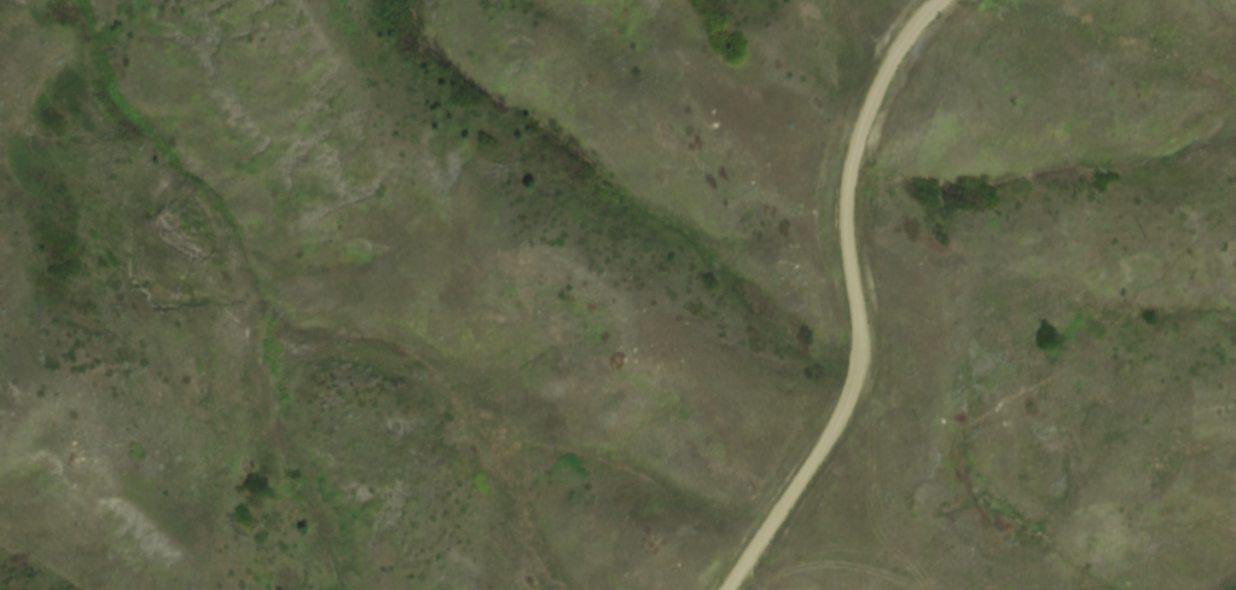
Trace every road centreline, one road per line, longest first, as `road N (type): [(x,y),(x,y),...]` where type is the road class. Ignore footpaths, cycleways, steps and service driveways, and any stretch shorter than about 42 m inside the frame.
road 1 (residential): [(731,589),(859,394),(842,203),(866,106),(944,0)]

